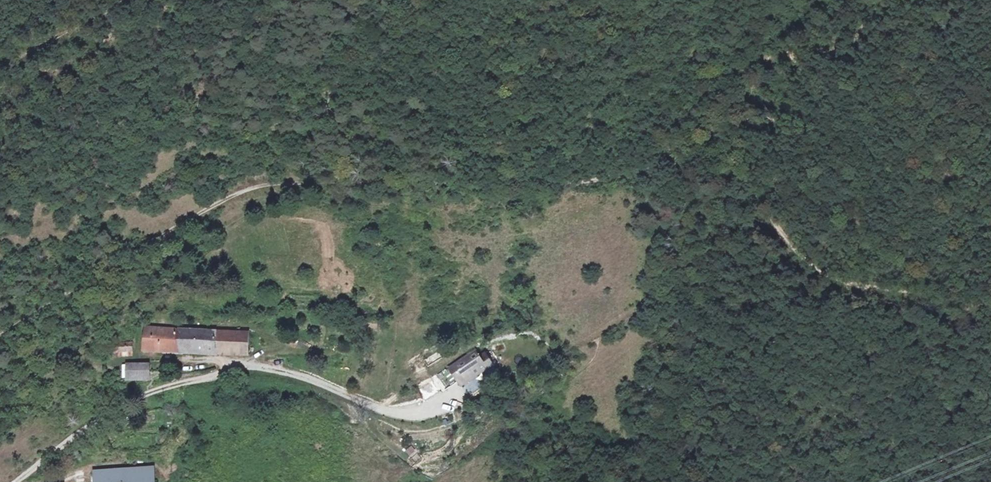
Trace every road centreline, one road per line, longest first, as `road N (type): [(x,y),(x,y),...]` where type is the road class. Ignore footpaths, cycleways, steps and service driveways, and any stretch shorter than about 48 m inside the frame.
road 1 (track): [(749,164),(660,168),(578,187),(265,185),(175,226),(0,334)]
road 2 (track): [(990,302),(848,283),(807,270),(749,164)]
road 3 (track): [(125,0),(0,70)]

